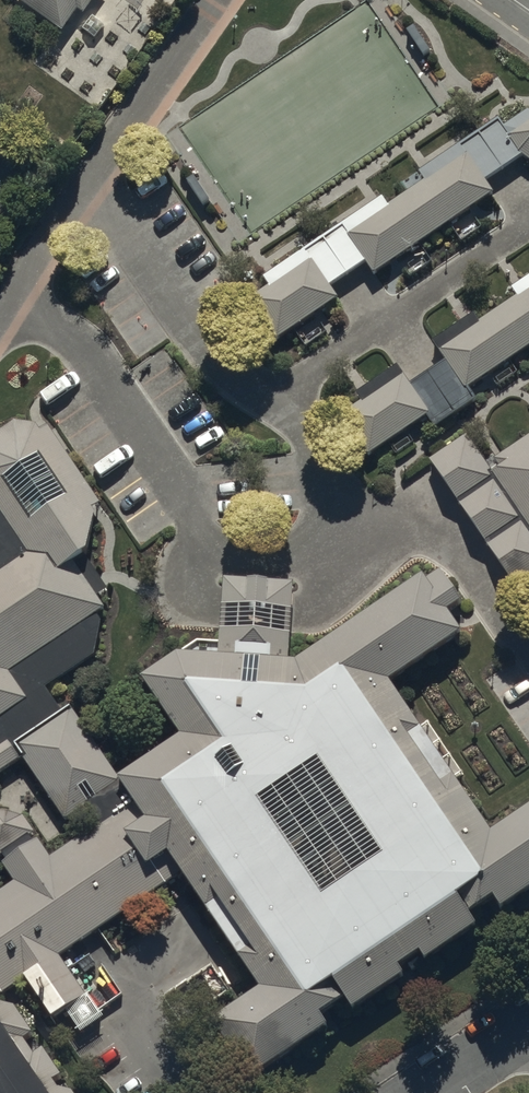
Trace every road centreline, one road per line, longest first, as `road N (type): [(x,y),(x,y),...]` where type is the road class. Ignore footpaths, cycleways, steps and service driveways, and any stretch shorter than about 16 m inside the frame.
road 1 (residential): [(426,1092),(528,1024)]

